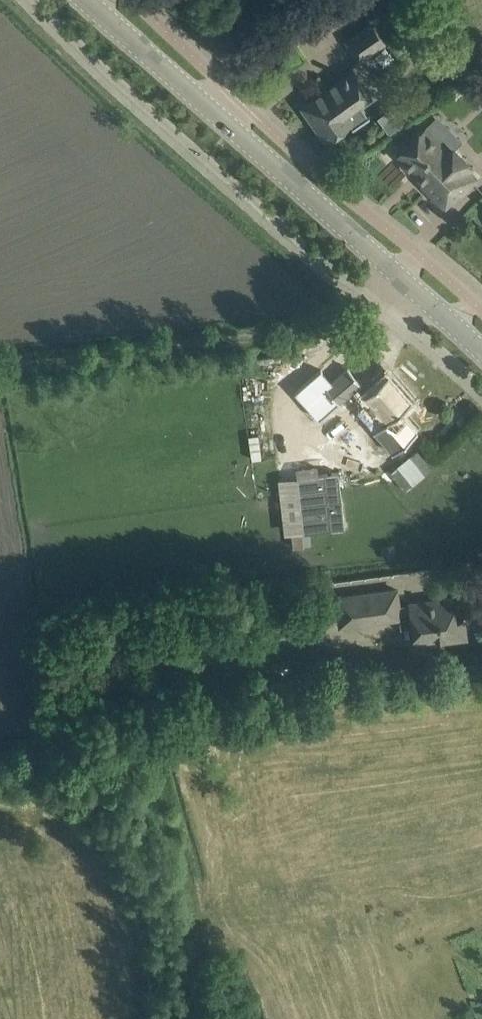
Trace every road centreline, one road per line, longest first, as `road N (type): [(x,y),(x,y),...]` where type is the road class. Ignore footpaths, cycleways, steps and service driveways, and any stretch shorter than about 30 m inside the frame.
road 1 (track): [(410,287),(391,313),(319,334),(0,371)]
road 2 (tertiary): [(481,349),(193,99)]
road 3 (tertiary): [(193,99),(84,0)]
road 4 (track): [(217,78),(310,0)]

